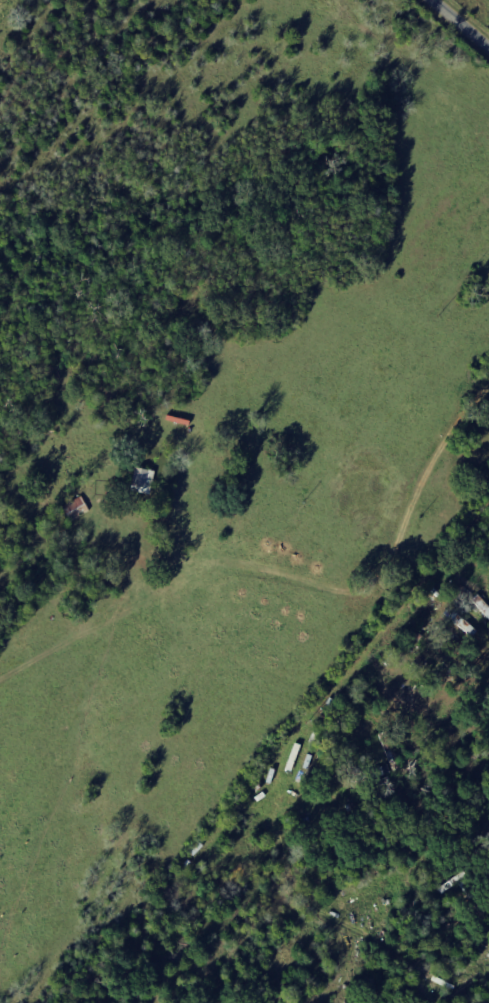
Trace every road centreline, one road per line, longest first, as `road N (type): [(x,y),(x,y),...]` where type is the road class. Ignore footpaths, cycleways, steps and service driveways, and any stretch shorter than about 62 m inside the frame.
road 1 (track): [(488,362),(452,414),(415,505),(334,607),(106,567)]

